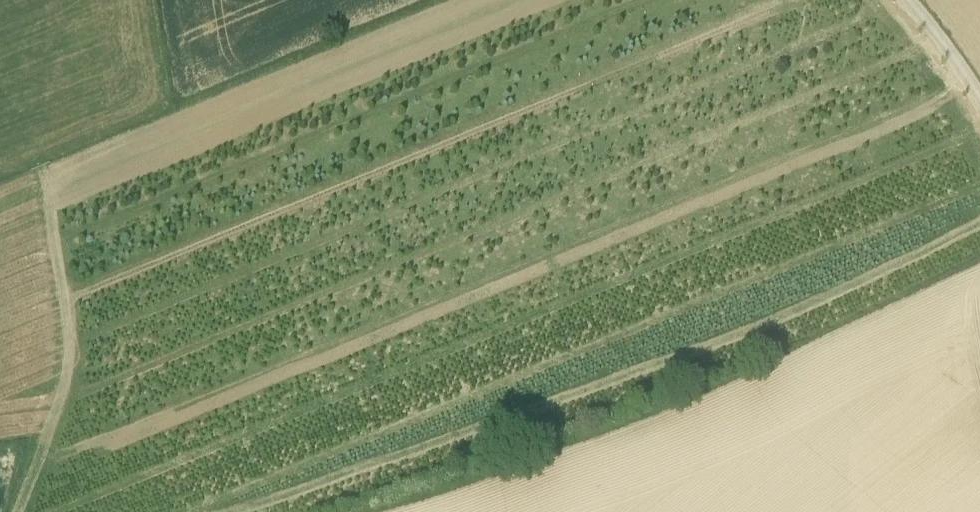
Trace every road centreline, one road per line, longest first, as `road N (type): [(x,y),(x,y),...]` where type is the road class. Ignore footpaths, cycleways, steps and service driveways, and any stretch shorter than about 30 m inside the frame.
road 1 (unclassified): [(979,99),(908,0)]

